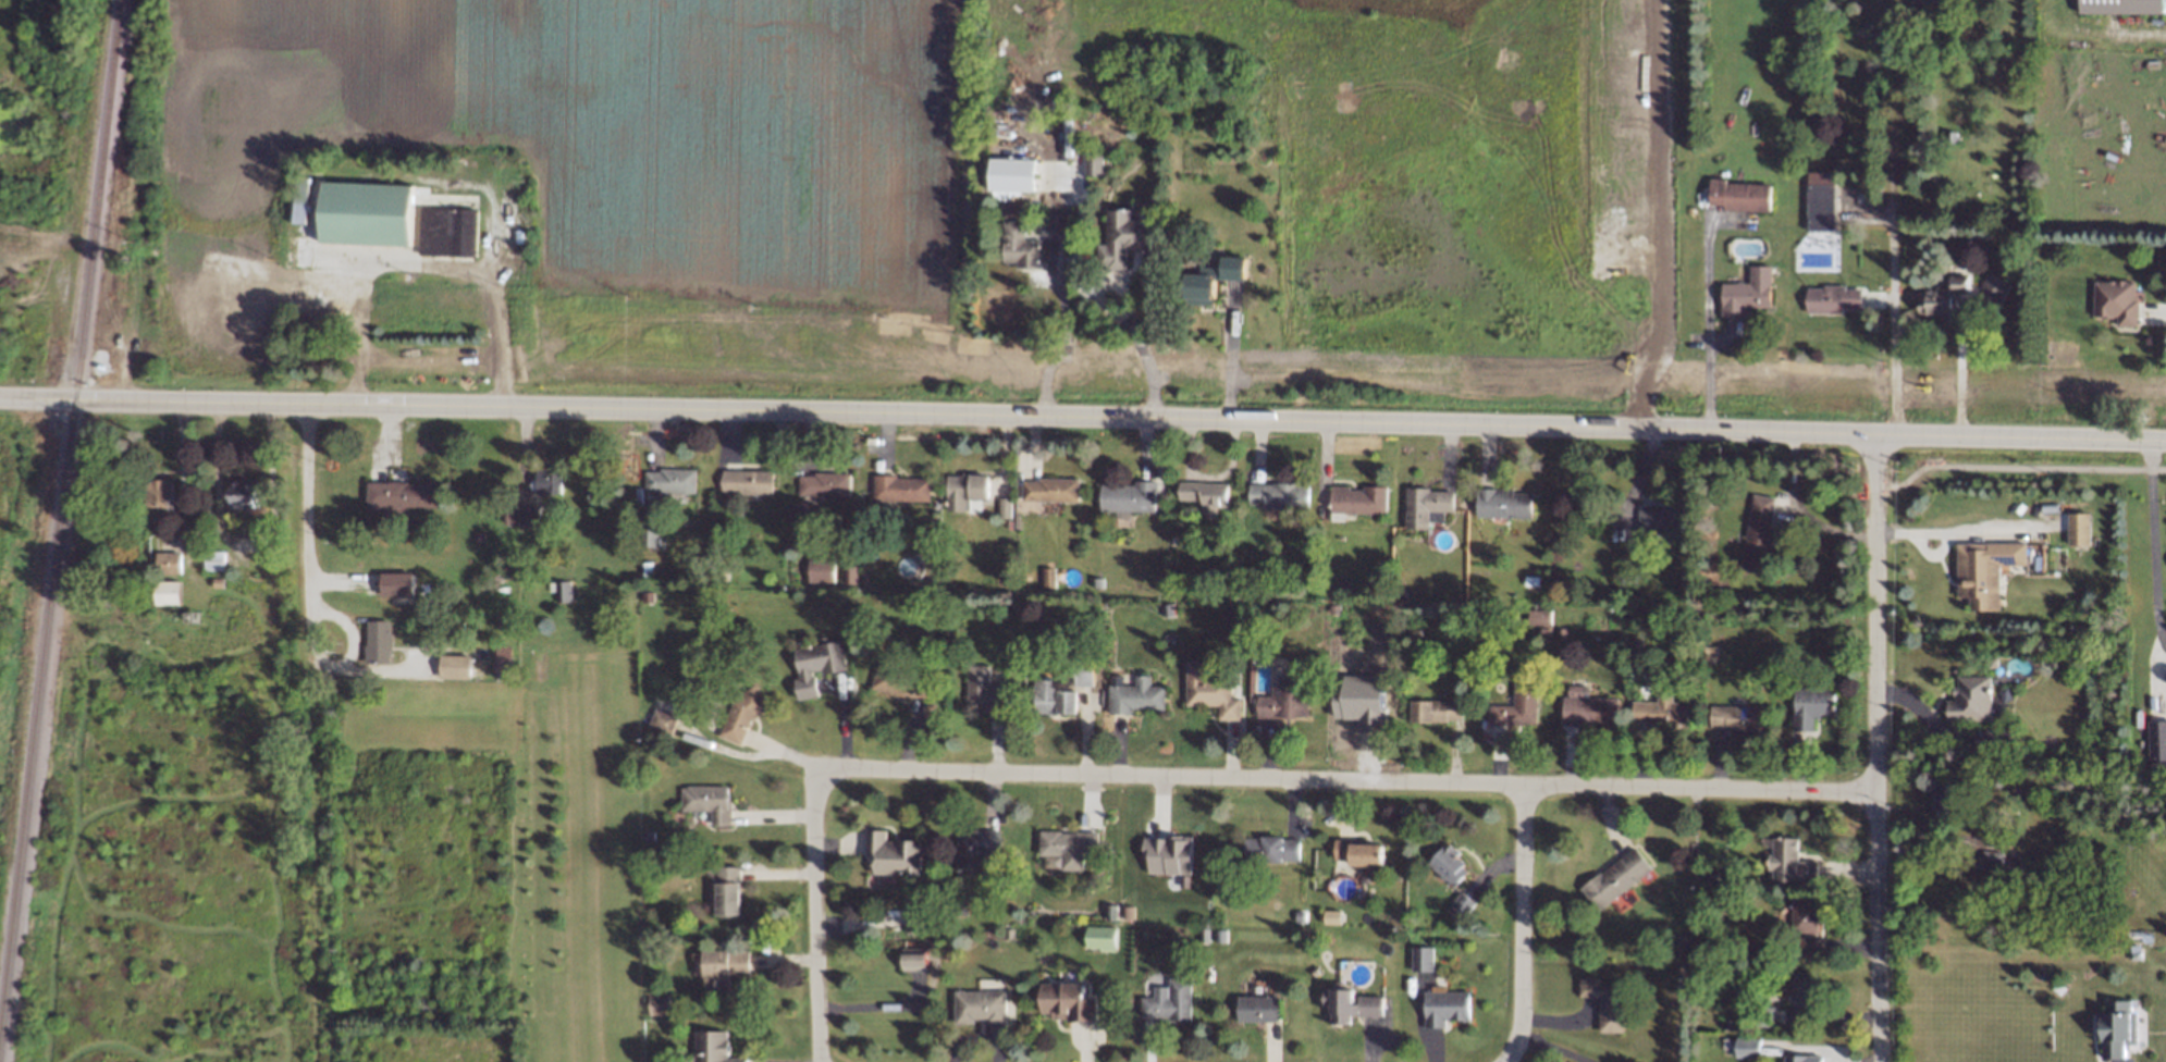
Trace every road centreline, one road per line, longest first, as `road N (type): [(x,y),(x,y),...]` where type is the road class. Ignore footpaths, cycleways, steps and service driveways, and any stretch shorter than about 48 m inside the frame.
road 1 (tertiary): [(0,397),(2165,441)]
road 2 (residential): [(1879,791),(832,768),(816,781)]
road 3 (residential): [(1878,436),(1880,1061)]
road 4 (residential): [(1629,431),(1660,345),(1656,0)]
road 5 (residential): [(1885,11),(1898,436)]
road 6 (residential): [(816,781),(826,1061)]
road 7 (residential): [(1508,1061),(1519,1021),(1518,789)]

